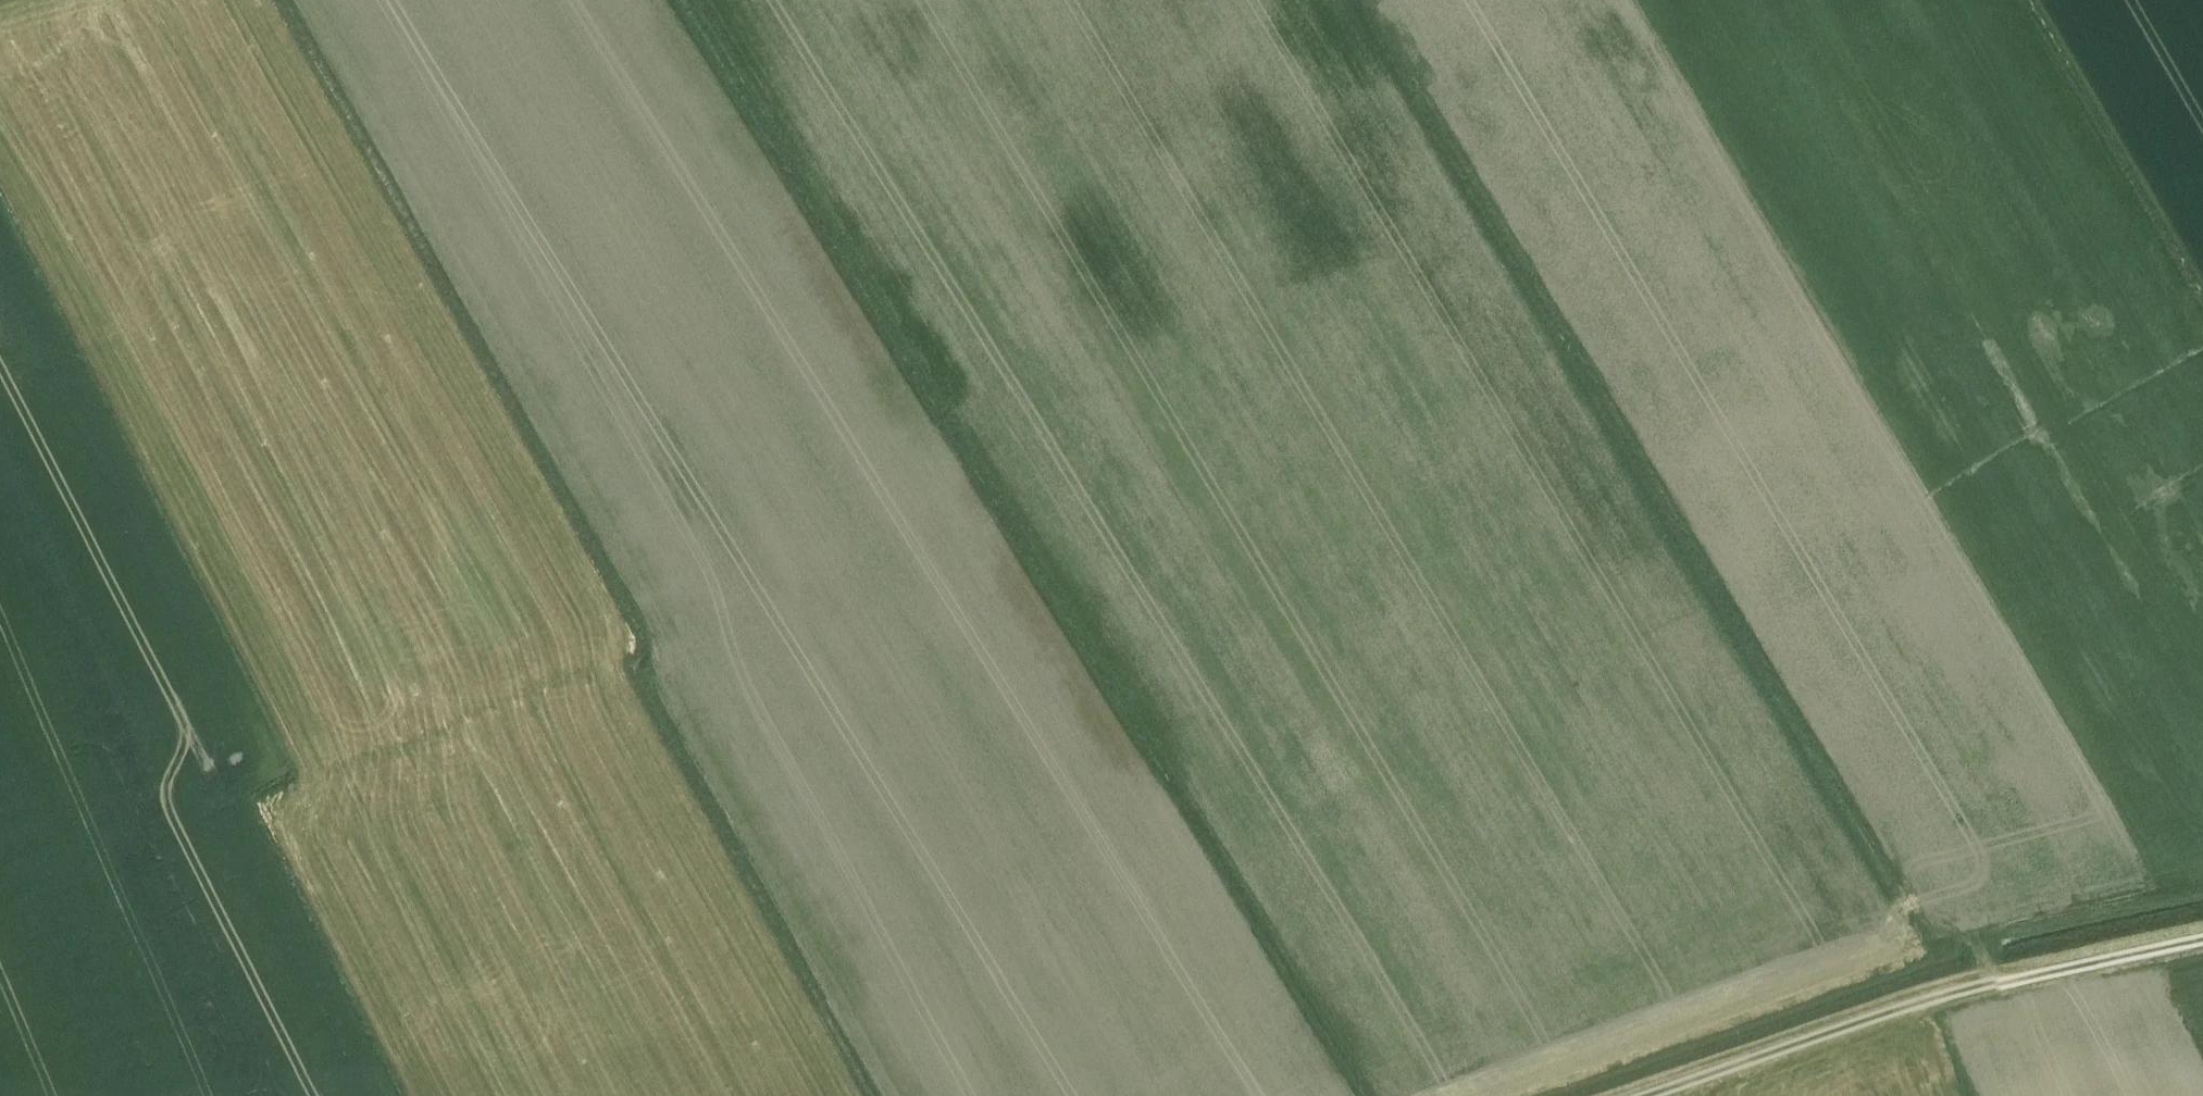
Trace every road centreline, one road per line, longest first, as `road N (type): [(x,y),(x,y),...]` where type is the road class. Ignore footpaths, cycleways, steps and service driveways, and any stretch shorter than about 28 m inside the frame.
road 1 (track): [(2202,931),(1929,996),(1630,1095)]

